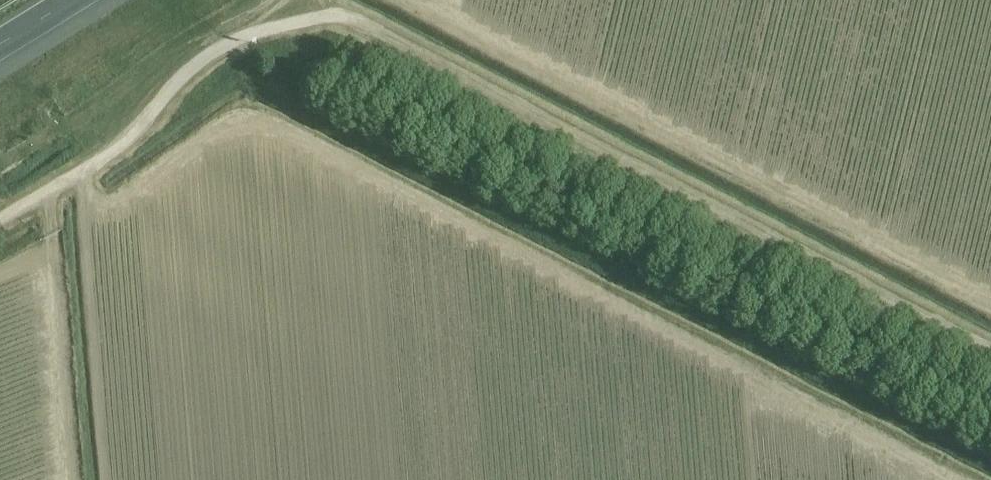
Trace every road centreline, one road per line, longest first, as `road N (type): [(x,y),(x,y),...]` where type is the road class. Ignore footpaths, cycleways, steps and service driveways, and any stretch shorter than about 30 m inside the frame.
road 1 (track): [(990,351),(385,34)]

